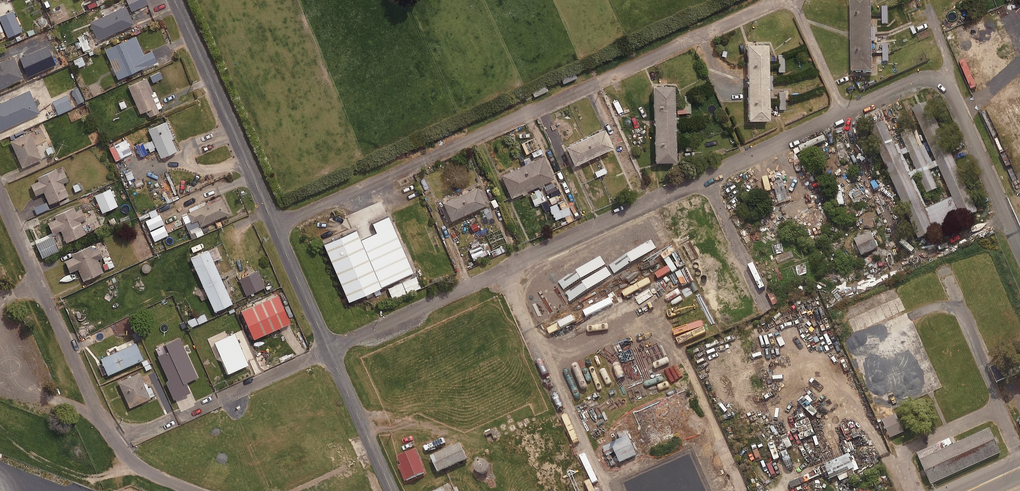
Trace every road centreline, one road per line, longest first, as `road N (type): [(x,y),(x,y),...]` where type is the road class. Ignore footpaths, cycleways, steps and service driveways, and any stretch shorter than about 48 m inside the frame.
road 1 (unclassified): [(329,350),(925,79),(950,89),(1019,244)]
road 2 (residential): [(274,226),(780,0)]
road 3 (residential): [(192,490),(145,471),(103,424),(0,195)]
road 4 (unclassified): [(274,226),(174,0)]
road 5 (unclassified): [(392,490),(329,350)]
road 6 (unclassified): [(329,350),(274,226)]

